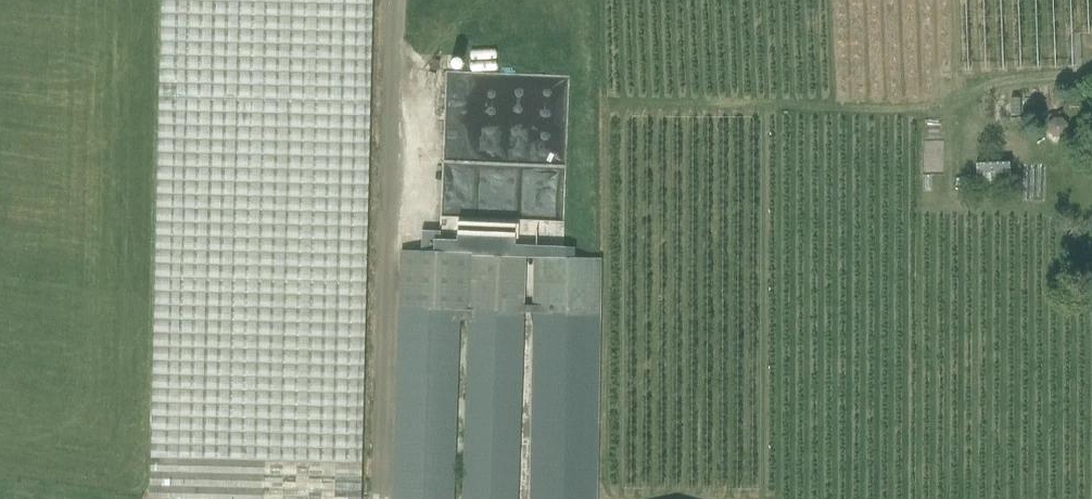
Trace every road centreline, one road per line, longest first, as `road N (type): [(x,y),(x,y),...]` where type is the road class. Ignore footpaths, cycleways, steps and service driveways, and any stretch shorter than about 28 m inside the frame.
road 1 (unclassified): [(378,498),(388,0)]

